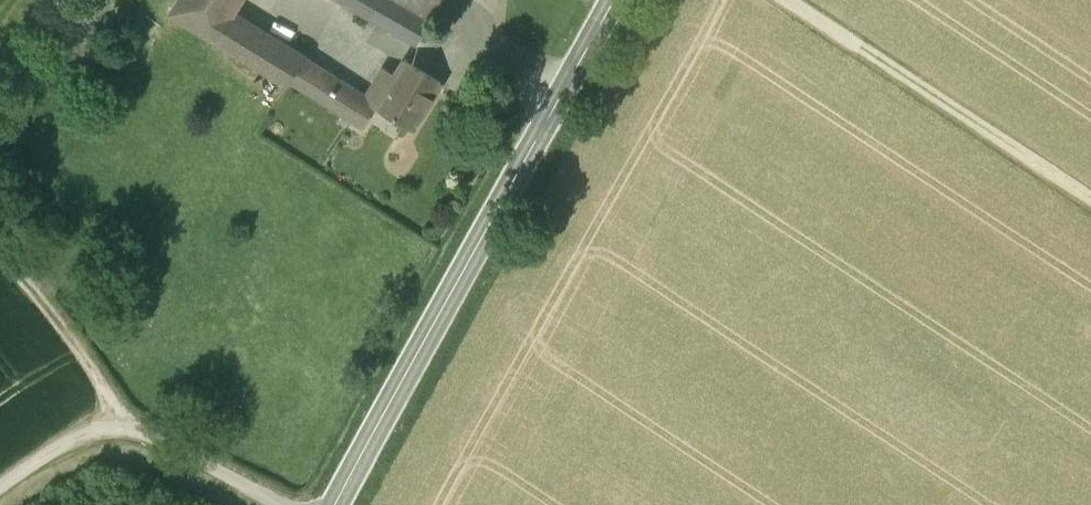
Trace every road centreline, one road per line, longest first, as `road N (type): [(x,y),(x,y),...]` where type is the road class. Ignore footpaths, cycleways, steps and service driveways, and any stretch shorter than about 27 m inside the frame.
road 1 (secondary): [(334,504),(614,0)]
road 2 (track): [(1090,201),(785,0)]
road 3 (track): [(0,489),(114,417),(293,504)]
road 4 (track): [(114,417),(92,362),(0,253)]

